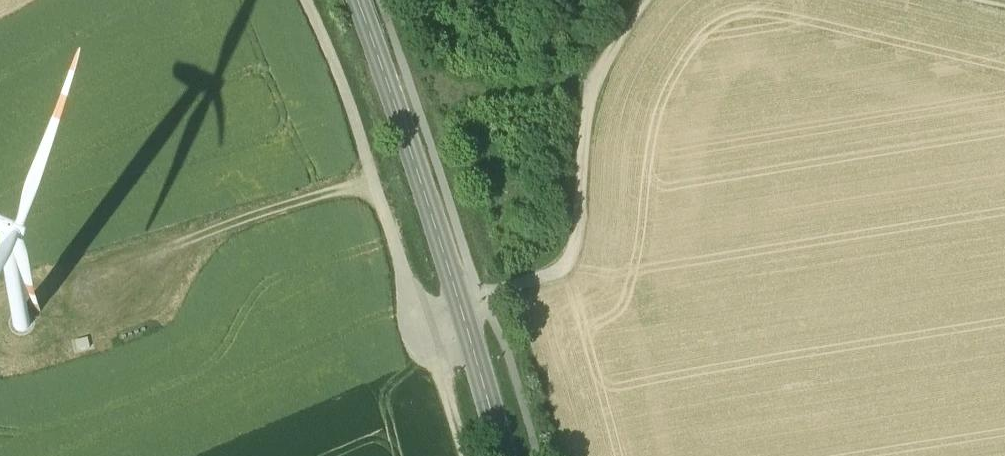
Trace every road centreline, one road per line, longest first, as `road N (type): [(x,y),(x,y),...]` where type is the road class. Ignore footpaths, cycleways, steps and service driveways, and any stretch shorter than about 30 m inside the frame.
road 1 (secondary): [(356,0),(502,455)]
road 2 (track): [(638,0),(604,43),(579,160),(570,254),(559,268),(480,298)]
road 3 (track): [(305,0),(372,183)]

